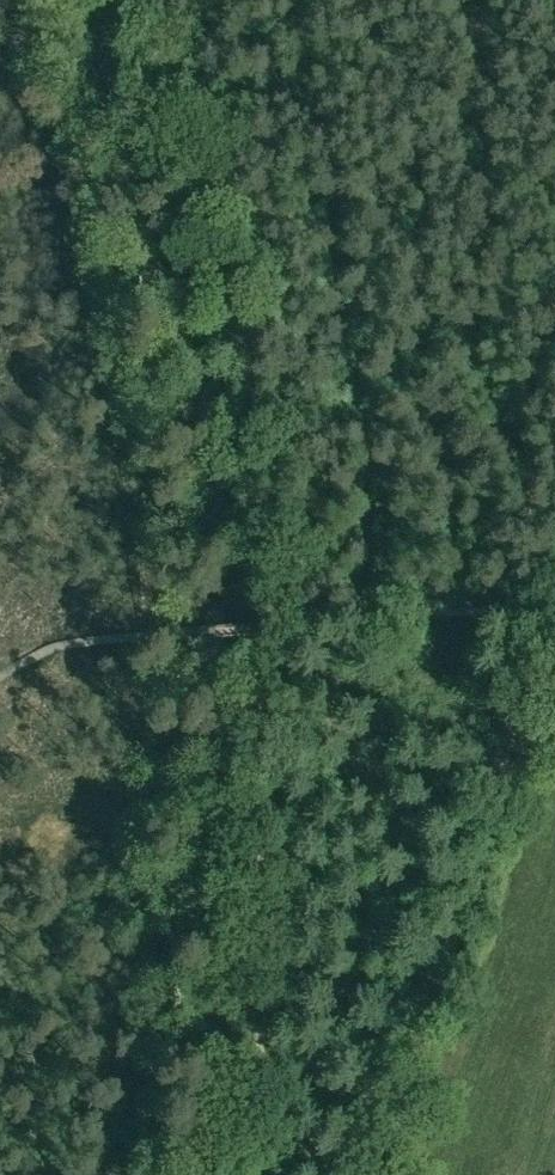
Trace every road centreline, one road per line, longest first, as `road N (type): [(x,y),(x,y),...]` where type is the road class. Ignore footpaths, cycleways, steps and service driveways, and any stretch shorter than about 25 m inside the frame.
road 1 (track): [(148,0),(226,214),(244,290),(264,455),(271,626),(260,1174)]
road 2 (track): [(554,592),(370,1174)]

